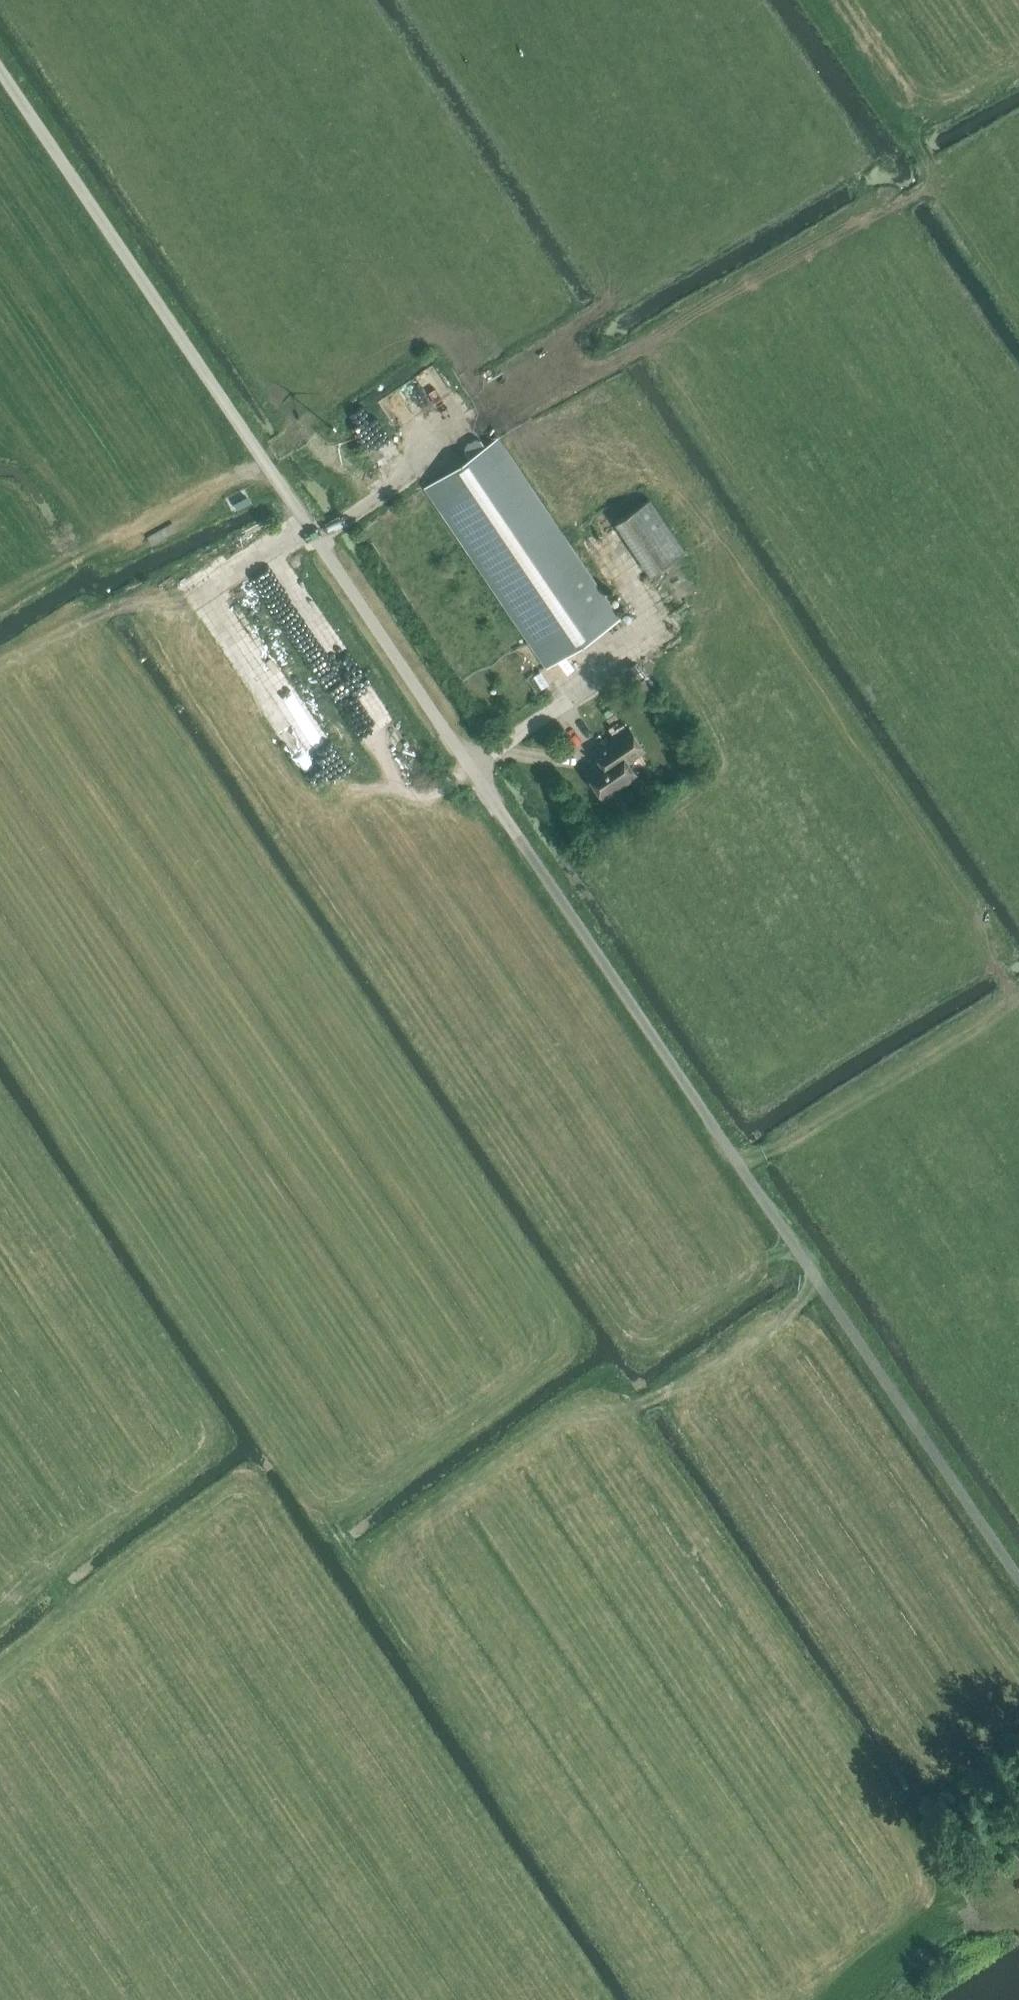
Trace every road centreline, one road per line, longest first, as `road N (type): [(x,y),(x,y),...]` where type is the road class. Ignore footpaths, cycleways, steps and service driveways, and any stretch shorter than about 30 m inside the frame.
road 1 (unclassified): [(1018,1577),(0,65)]

